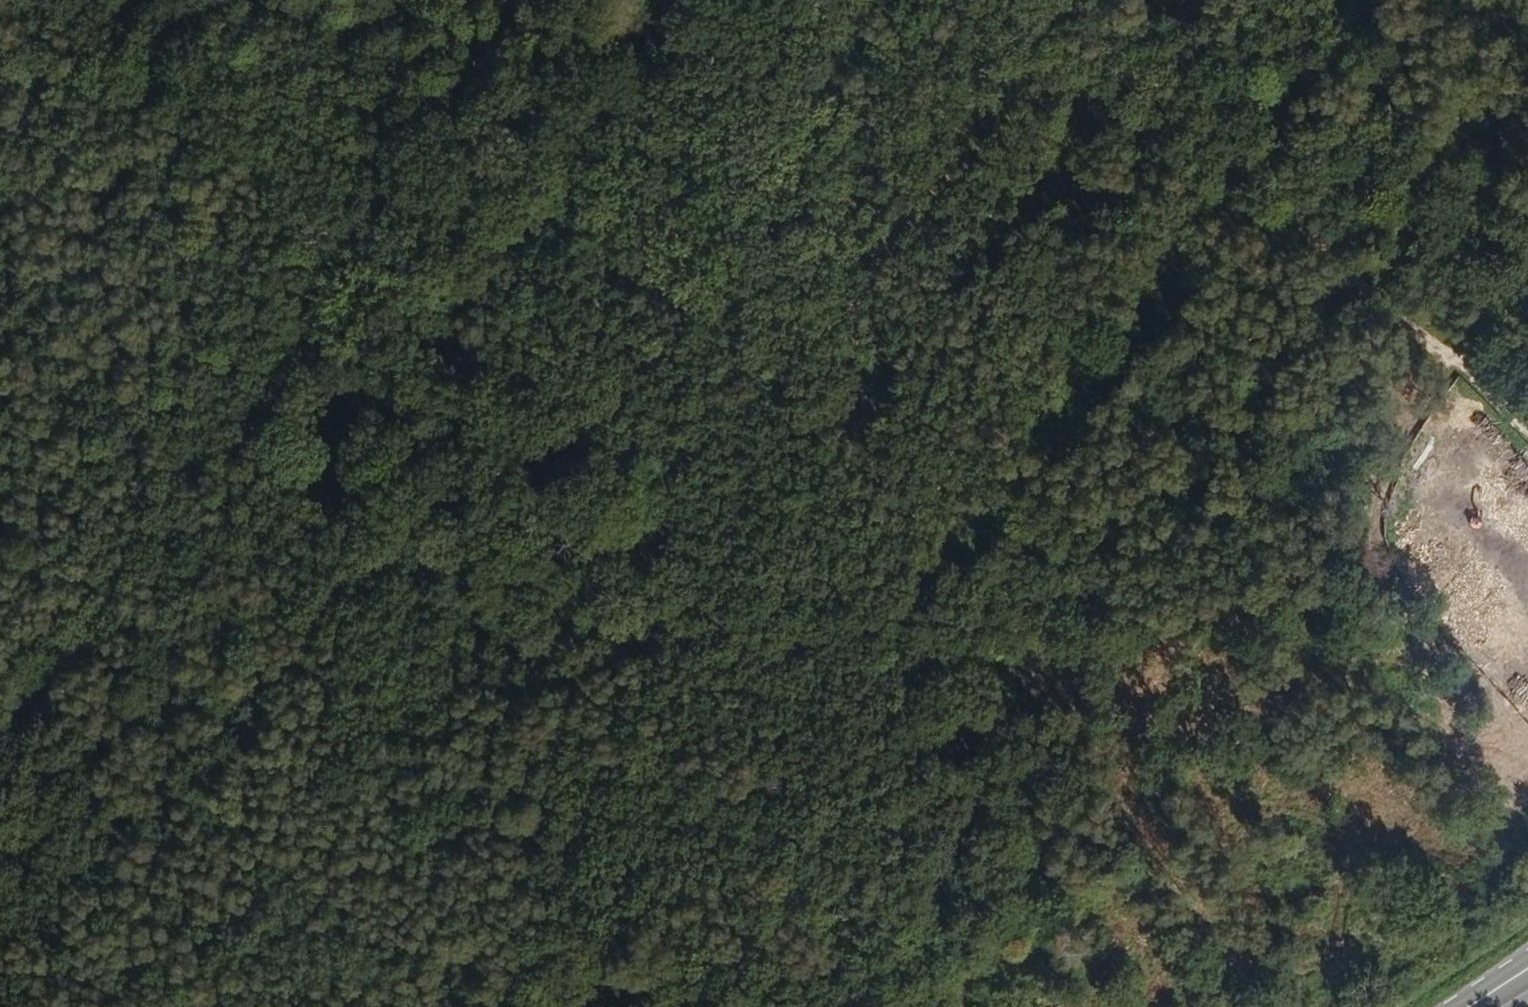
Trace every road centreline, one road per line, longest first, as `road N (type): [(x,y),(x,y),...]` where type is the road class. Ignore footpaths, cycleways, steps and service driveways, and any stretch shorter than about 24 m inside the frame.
road 1 (track): [(878,0),(836,107),(836,268),(909,711),(970,1006)]

